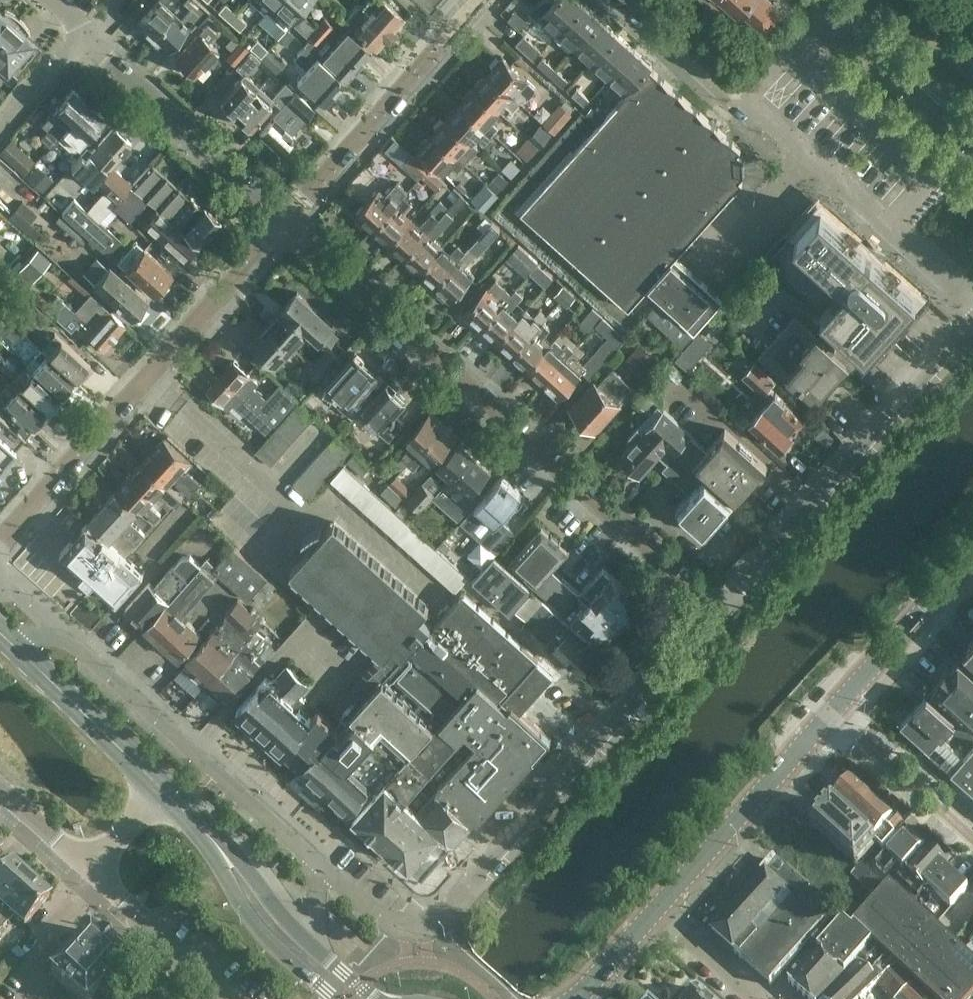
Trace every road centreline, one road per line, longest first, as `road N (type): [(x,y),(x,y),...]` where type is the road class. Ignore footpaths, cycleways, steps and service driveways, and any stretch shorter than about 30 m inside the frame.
road 1 (residential): [(717,614),(288,221)]
road 2 (residential): [(717,614),(434,924),(396,925),(315,861)]
road 3 (residential): [(0,536),(288,221)]
road 4 (residential): [(972,330),(717,614)]
road 5 (residential): [(315,861),(65,636)]
road 6 (residential): [(288,221),(484,0)]
road 7 (tertiary): [(655,912),(833,711)]
road 8 (residential): [(86,45),(288,221)]
road 9 (tertiary): [(166,791),(10,640)]
road 10 (tertiary): [(833,711),(972,556)]
road 11 (tertiary): [(216,844),(263,935),(336,998)]
road 12 (tertiary): [(972,132),(825,0)]
road 13 (residential): [(833,711),(972,840)]
road 14 (residential): [(93,870),(231,998)]
road 15 (tertiary): [(317,950),(216,844)]
road 16 (residential): [(730,97),(624,0)]
road 17 (residential): [(655,912),(753,998)]
road 18 (unclassified): [(0,137),(86,45)]
road 19 (residential): [(0,787),(93,870)]

